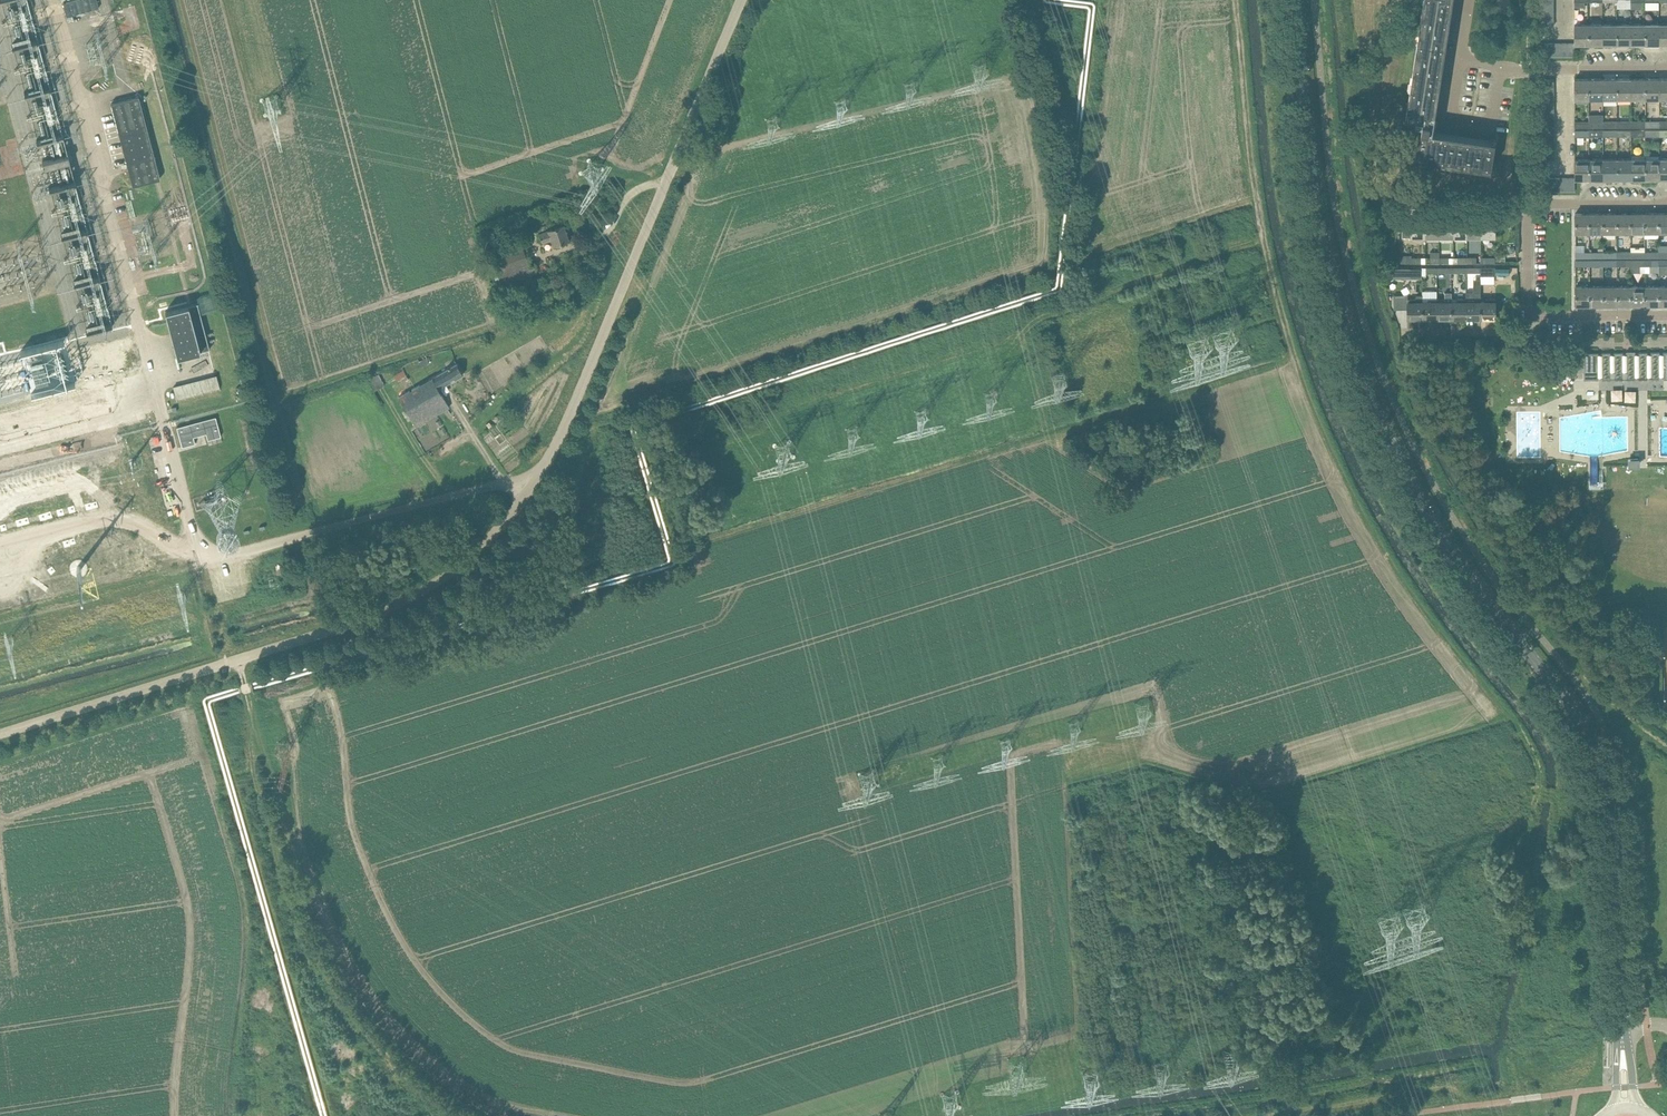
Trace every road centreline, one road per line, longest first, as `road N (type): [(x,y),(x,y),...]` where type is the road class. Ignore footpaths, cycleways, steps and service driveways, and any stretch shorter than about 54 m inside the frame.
road 1 (unclassified): [(0,736),(399,601),(499,525),(587,378),(744,0)]
road 2 (unclassified): [(1622,1025),(1612,825),(1595,752),(1568,703),(1443,537),(1373,404),(1325,257),(1294,0)]
road 3 (track): [(1236,0),(1252,166),(1278,288)]
road 4 (residential): [(1666,315),(1532,315),(1527,204)]
road 5 (unclassified): [(1500,66),(1493,115),(1461,117),(1453,108),(1461,60)]
road 6 (residential): [(1666,66),(1528,70)]
road 7 (residential): [(1666,201),(1528,204)]

